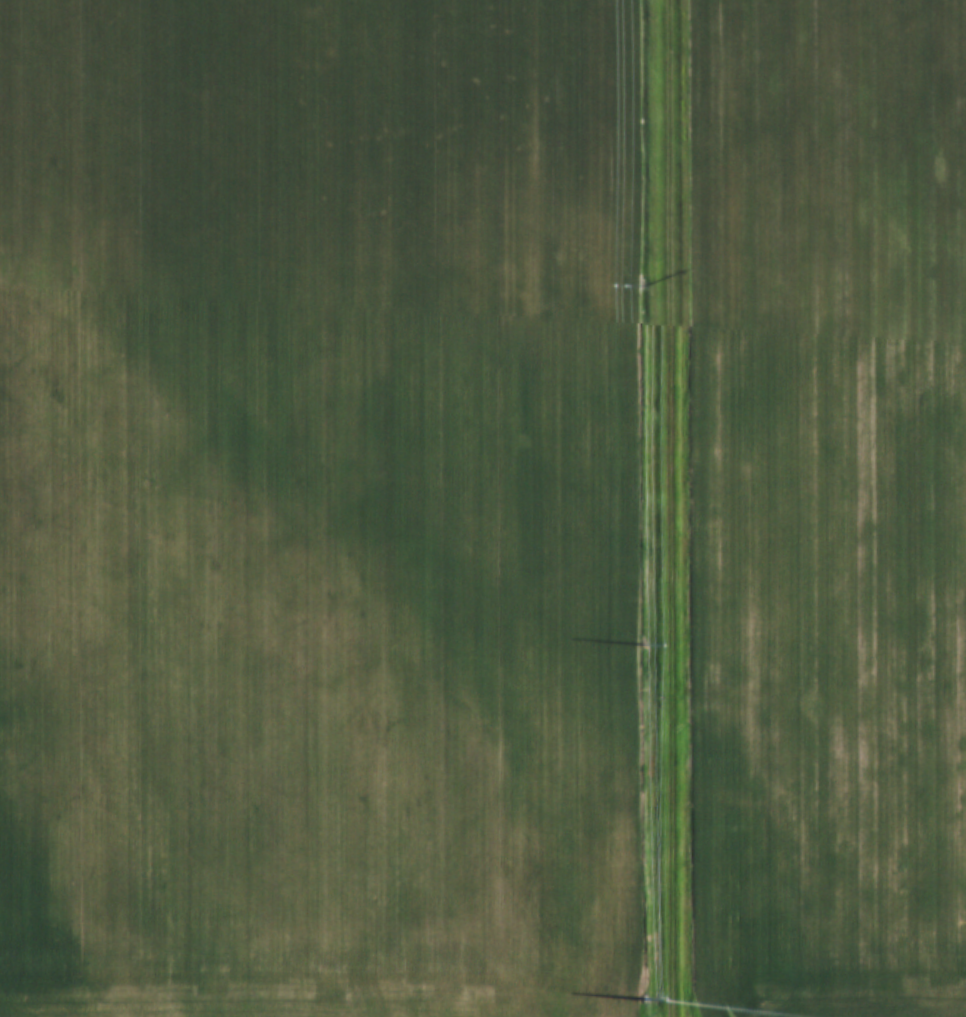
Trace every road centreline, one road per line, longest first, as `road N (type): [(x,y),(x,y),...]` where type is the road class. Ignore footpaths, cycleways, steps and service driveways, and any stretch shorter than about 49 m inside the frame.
road 1 (track): [(677,1016),(676,0)]

